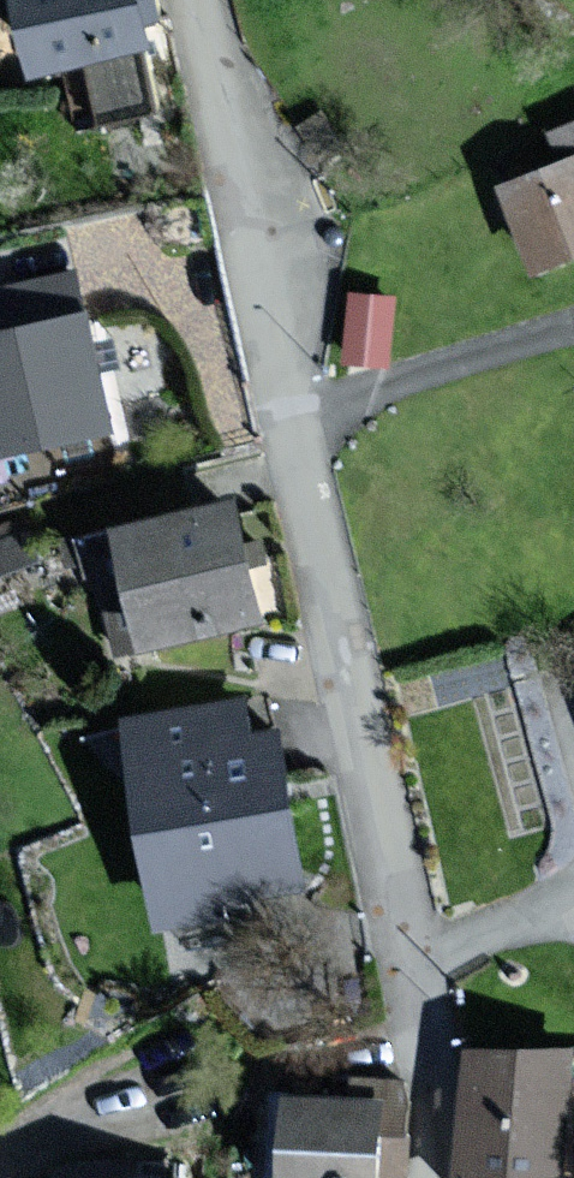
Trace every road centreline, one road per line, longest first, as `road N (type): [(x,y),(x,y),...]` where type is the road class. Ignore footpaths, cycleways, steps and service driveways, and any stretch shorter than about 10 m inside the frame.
road 1 (residential): [(426,1177),(421,1054),(406,957),(195,0)]

